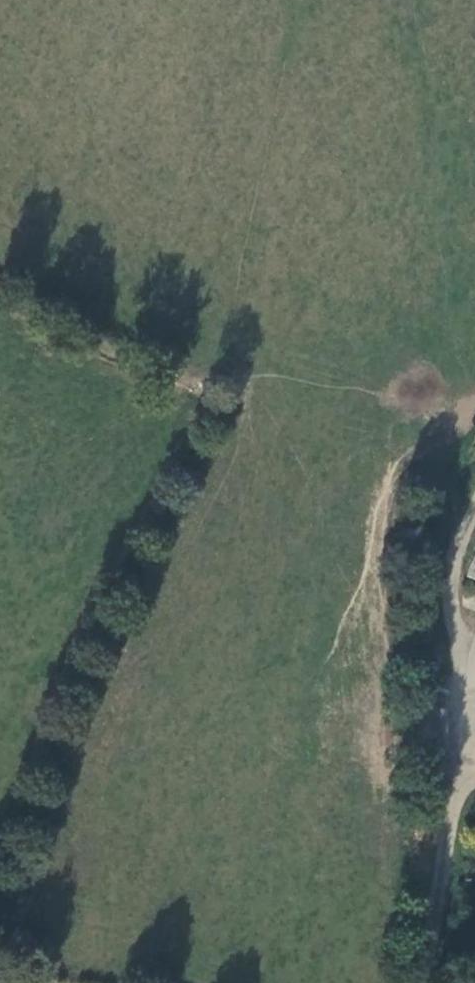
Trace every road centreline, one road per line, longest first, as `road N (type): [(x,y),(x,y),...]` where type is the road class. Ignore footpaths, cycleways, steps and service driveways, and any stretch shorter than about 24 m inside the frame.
road 1 (track): [(431,982),(459,518),(474,485)]

